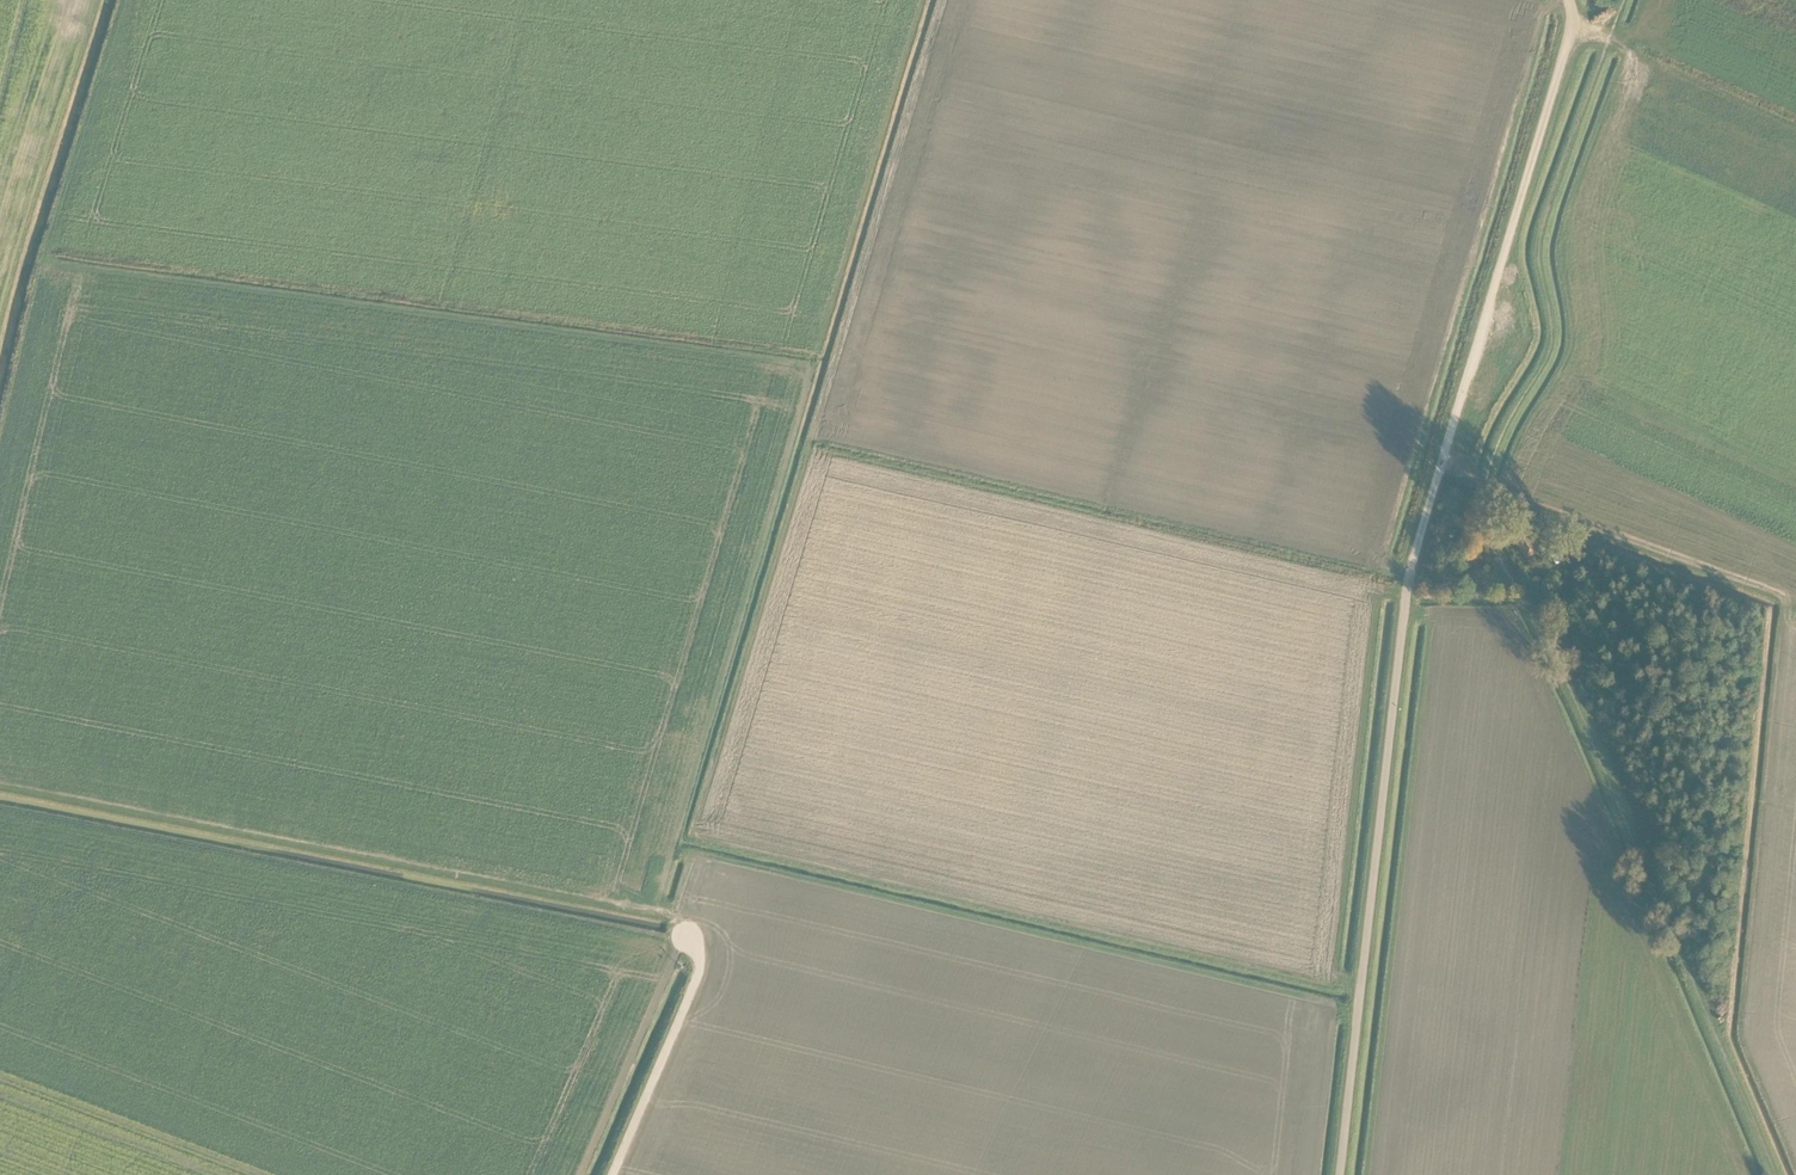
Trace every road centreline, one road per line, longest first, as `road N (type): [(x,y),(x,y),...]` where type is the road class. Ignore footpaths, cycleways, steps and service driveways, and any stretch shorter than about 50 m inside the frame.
road 1 (unclassified): [(1341,1174),(1402,621),(1452,415),(1565,55),(1563,0)]

